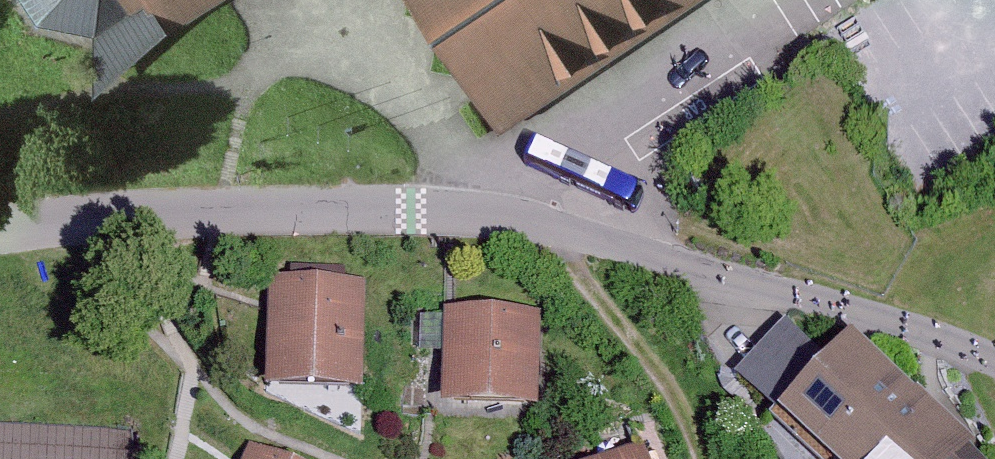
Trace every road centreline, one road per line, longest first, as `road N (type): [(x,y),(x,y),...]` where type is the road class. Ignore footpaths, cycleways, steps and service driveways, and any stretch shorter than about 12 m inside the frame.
road 1 (residential): [(0,228),(220,208),(489,214),(941,337)]
road 2 (track): [(556,230),(669,384),(705,458)]

